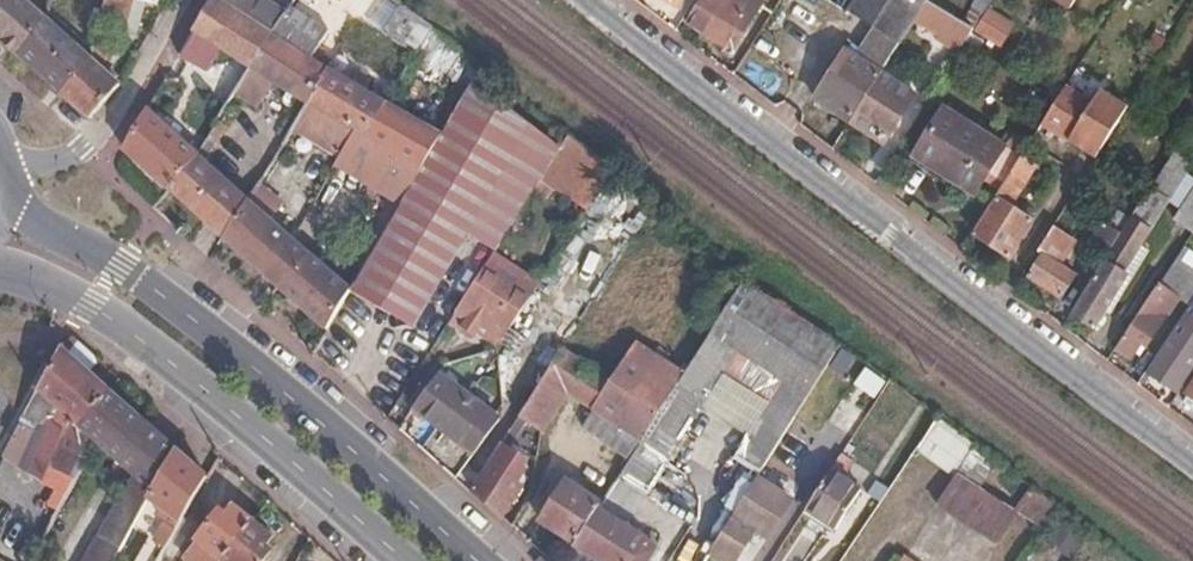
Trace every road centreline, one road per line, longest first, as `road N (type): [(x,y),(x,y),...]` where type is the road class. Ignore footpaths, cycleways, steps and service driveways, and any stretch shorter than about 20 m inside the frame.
road 1 (tertiary): [(584,0),(1192,460)]
road 2 (secondary): [(477,560),(189,315),(1,193)]
road 3 (secondary): [(0,268),(59,289),(170,359),(405,560)]
road 4 (residential): [(179,0),(96,133),(63,163),(0,175)]

